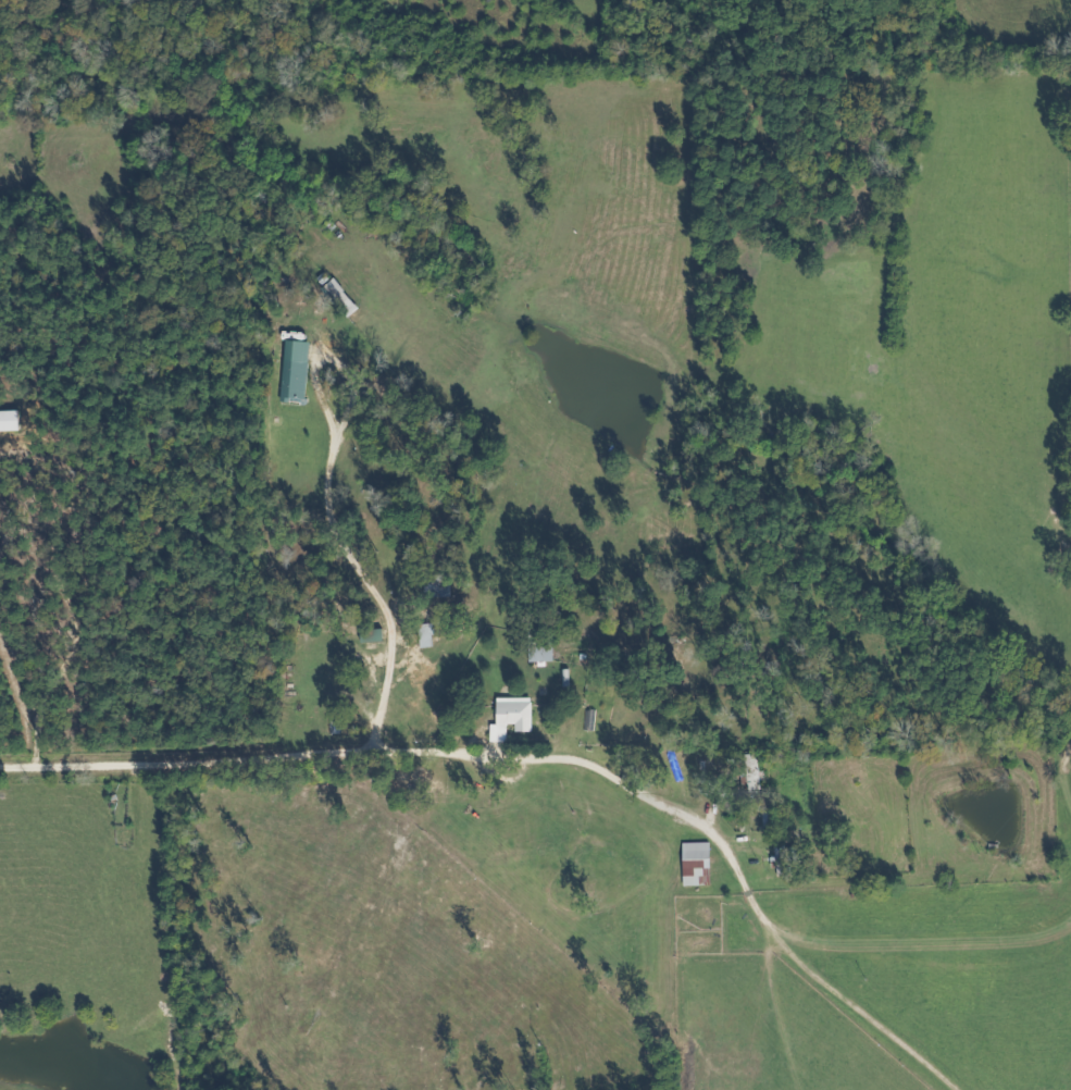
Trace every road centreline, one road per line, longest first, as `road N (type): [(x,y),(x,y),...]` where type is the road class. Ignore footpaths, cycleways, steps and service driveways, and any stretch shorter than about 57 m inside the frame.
road 1 (residential): [(964,1089),(917,1058),(745,853),(572,767),(0,767)]

